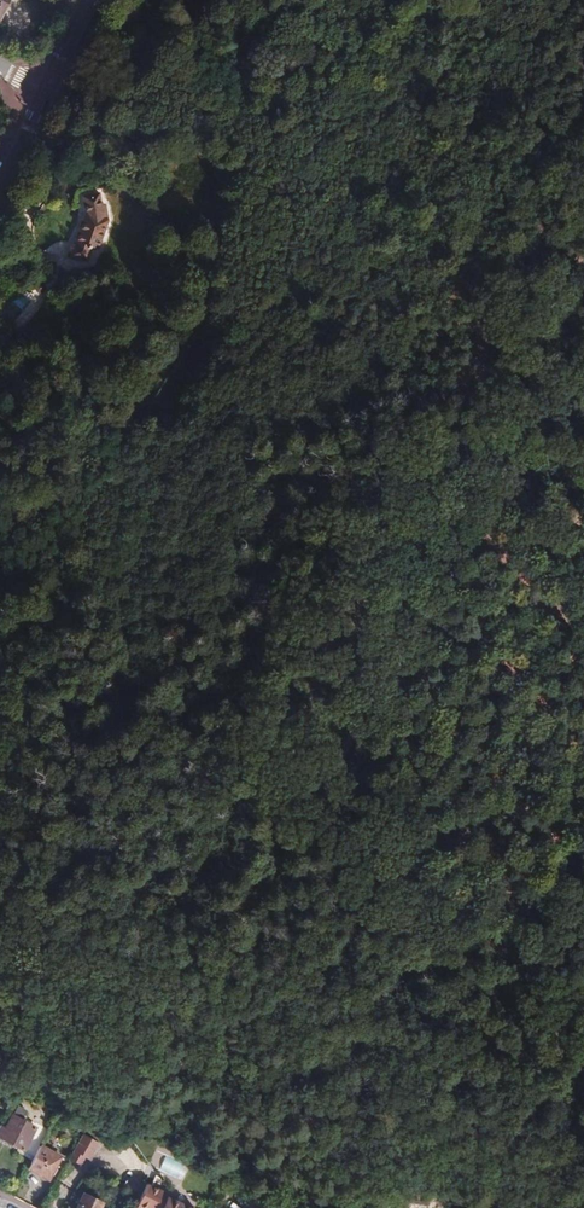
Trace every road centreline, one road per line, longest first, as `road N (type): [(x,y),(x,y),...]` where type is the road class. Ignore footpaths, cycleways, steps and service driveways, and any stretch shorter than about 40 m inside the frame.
road 1 (track): [(583,369),(359,723),(343,773),(359,825),(380,853),(583,1012)]

